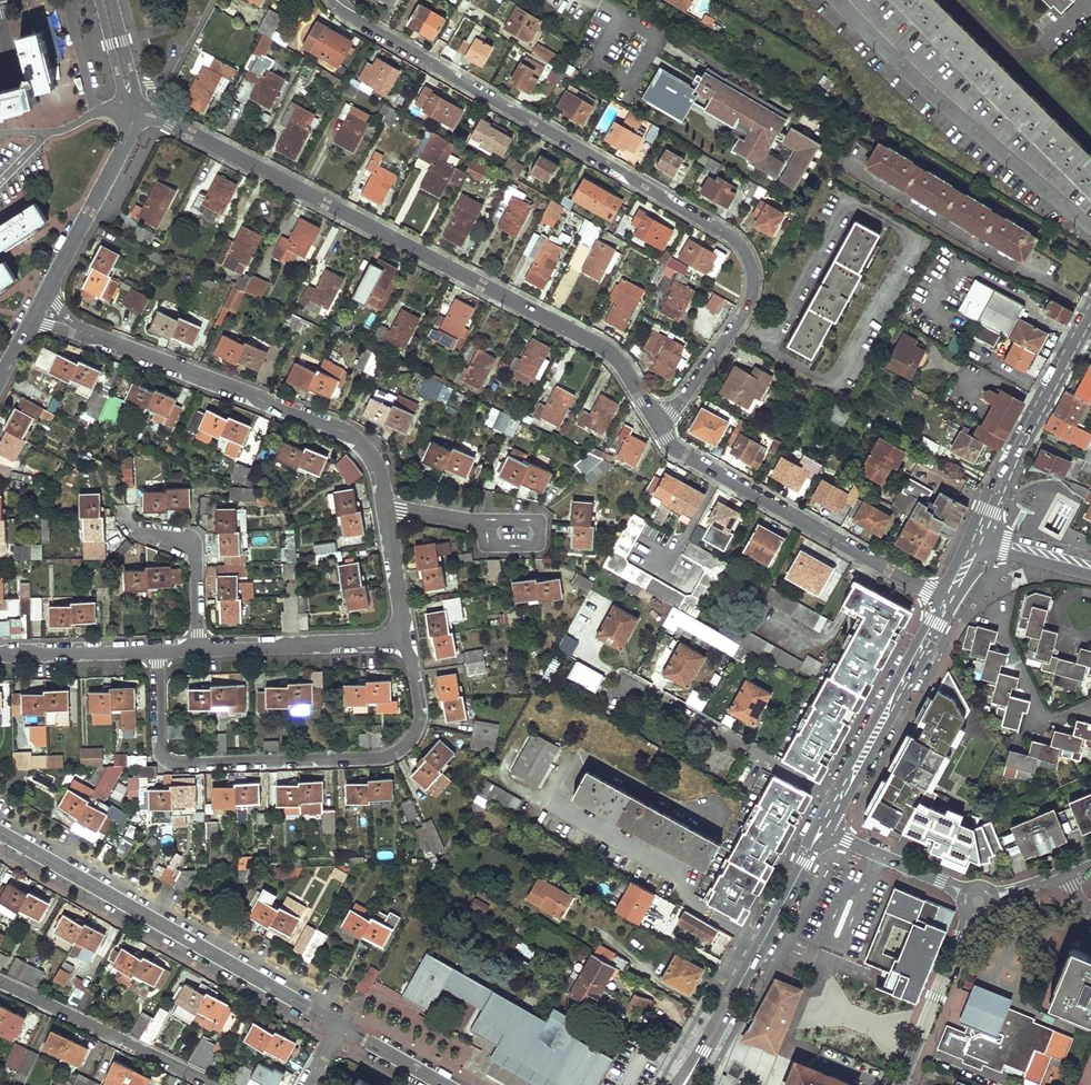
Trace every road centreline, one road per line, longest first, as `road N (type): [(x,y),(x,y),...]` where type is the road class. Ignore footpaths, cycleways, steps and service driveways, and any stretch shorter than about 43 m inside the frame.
road 1 (residential): [(330,0),(741,247),(754,281),(748,308),(684,402),(656,420)]
road 2 (residential): [(132,106),(600,346),(656,420)]
road 3 (residential): [(158,651),(159,741),(167,761),(371,759),(406,747),(419,717),(412,665),(395,639)]
road 4 (residential): [(0,833),(339,1026)]
road 5 (residential): [(70,328),(344,435),(367,451),(386,510)]
road 6 (residential): [(656,420),(677,451),(945,599)]
road 7 (residential): [(945,599),(824,829)]
road 8 (residential): [(824,829),(704,1051)]
road 9 (residential): [(1090,313),(977,538)]
road 10 (residential): [(0,981),(212,1084)]
road 11 (residential): [(50,285),(129,135),(132,106)]
road 12 (residential): [(900,1084),(979,902)]
road 13 (residential): [(395,639),(198,649)]
road 14 (residential): [(979,902),(824,829)]
road 15 (residential): [(158,651),(0,654)]
road 16 (residential): [(198,649),(191,553),(150,534)]
road 17 (residential): [(386,510),(516,529)]
road 18 (residential): [(386,510),(402,614),(395,639)]

